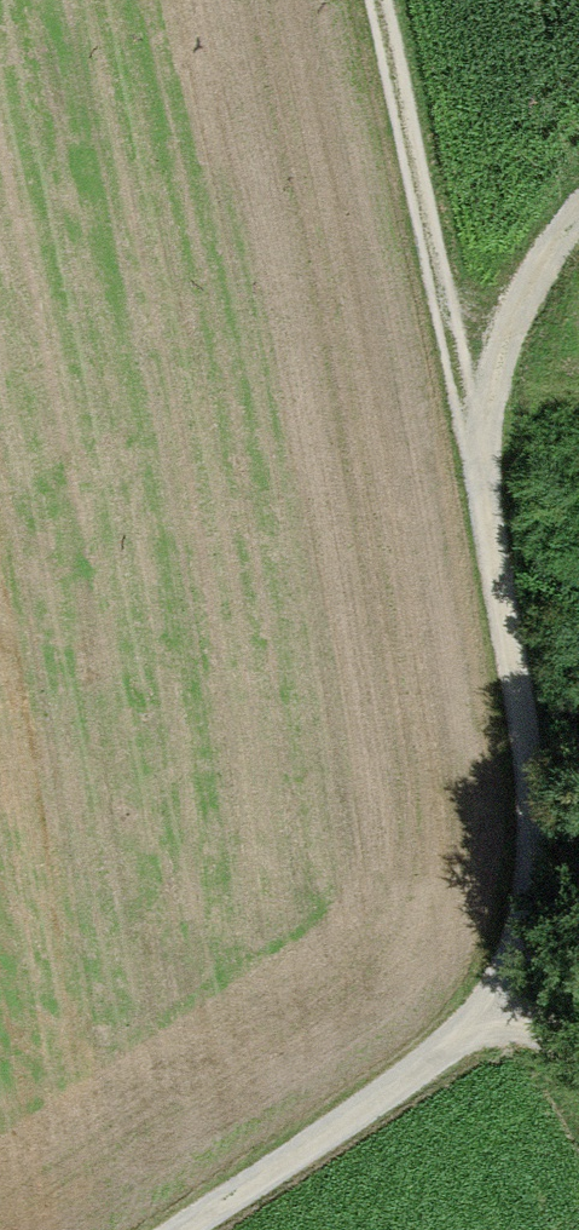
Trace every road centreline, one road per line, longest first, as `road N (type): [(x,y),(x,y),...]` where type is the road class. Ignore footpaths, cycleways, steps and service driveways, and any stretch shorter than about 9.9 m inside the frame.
road 1 (track): [(380,0),(475,425),(518,666),(530,881),(517,1000)]
road 2 (track): [(171,1229),(517,1000)]
road 3 (track): [(475,425),(543,236),(578,200)]

